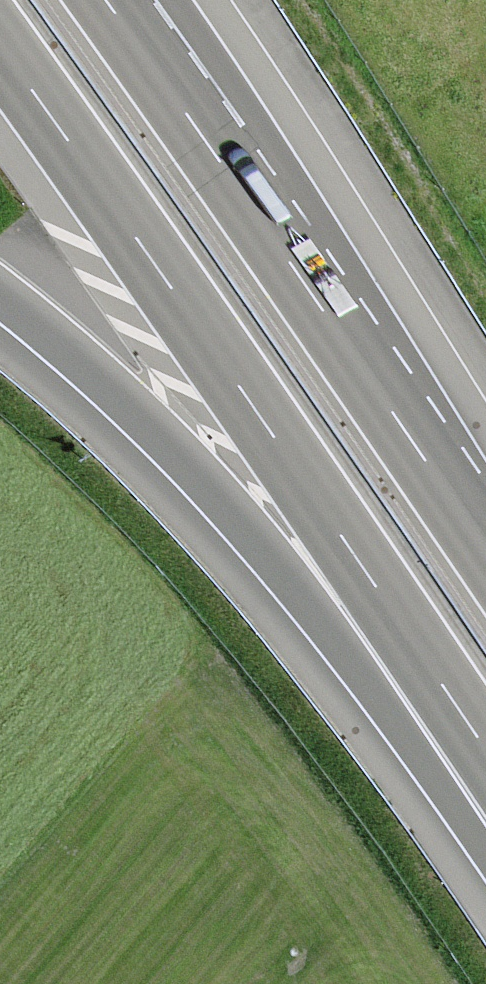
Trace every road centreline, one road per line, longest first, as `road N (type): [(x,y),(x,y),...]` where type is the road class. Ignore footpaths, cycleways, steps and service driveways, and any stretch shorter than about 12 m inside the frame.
road 1 (motorway): [(0,34),(311,478),(485,747)]
road 2 (motorway): [(0,296),(134,407),(200,475),(347,657),(471,836),(485,844)]
road 3 (motorway): [(485,543),(103,0)]

